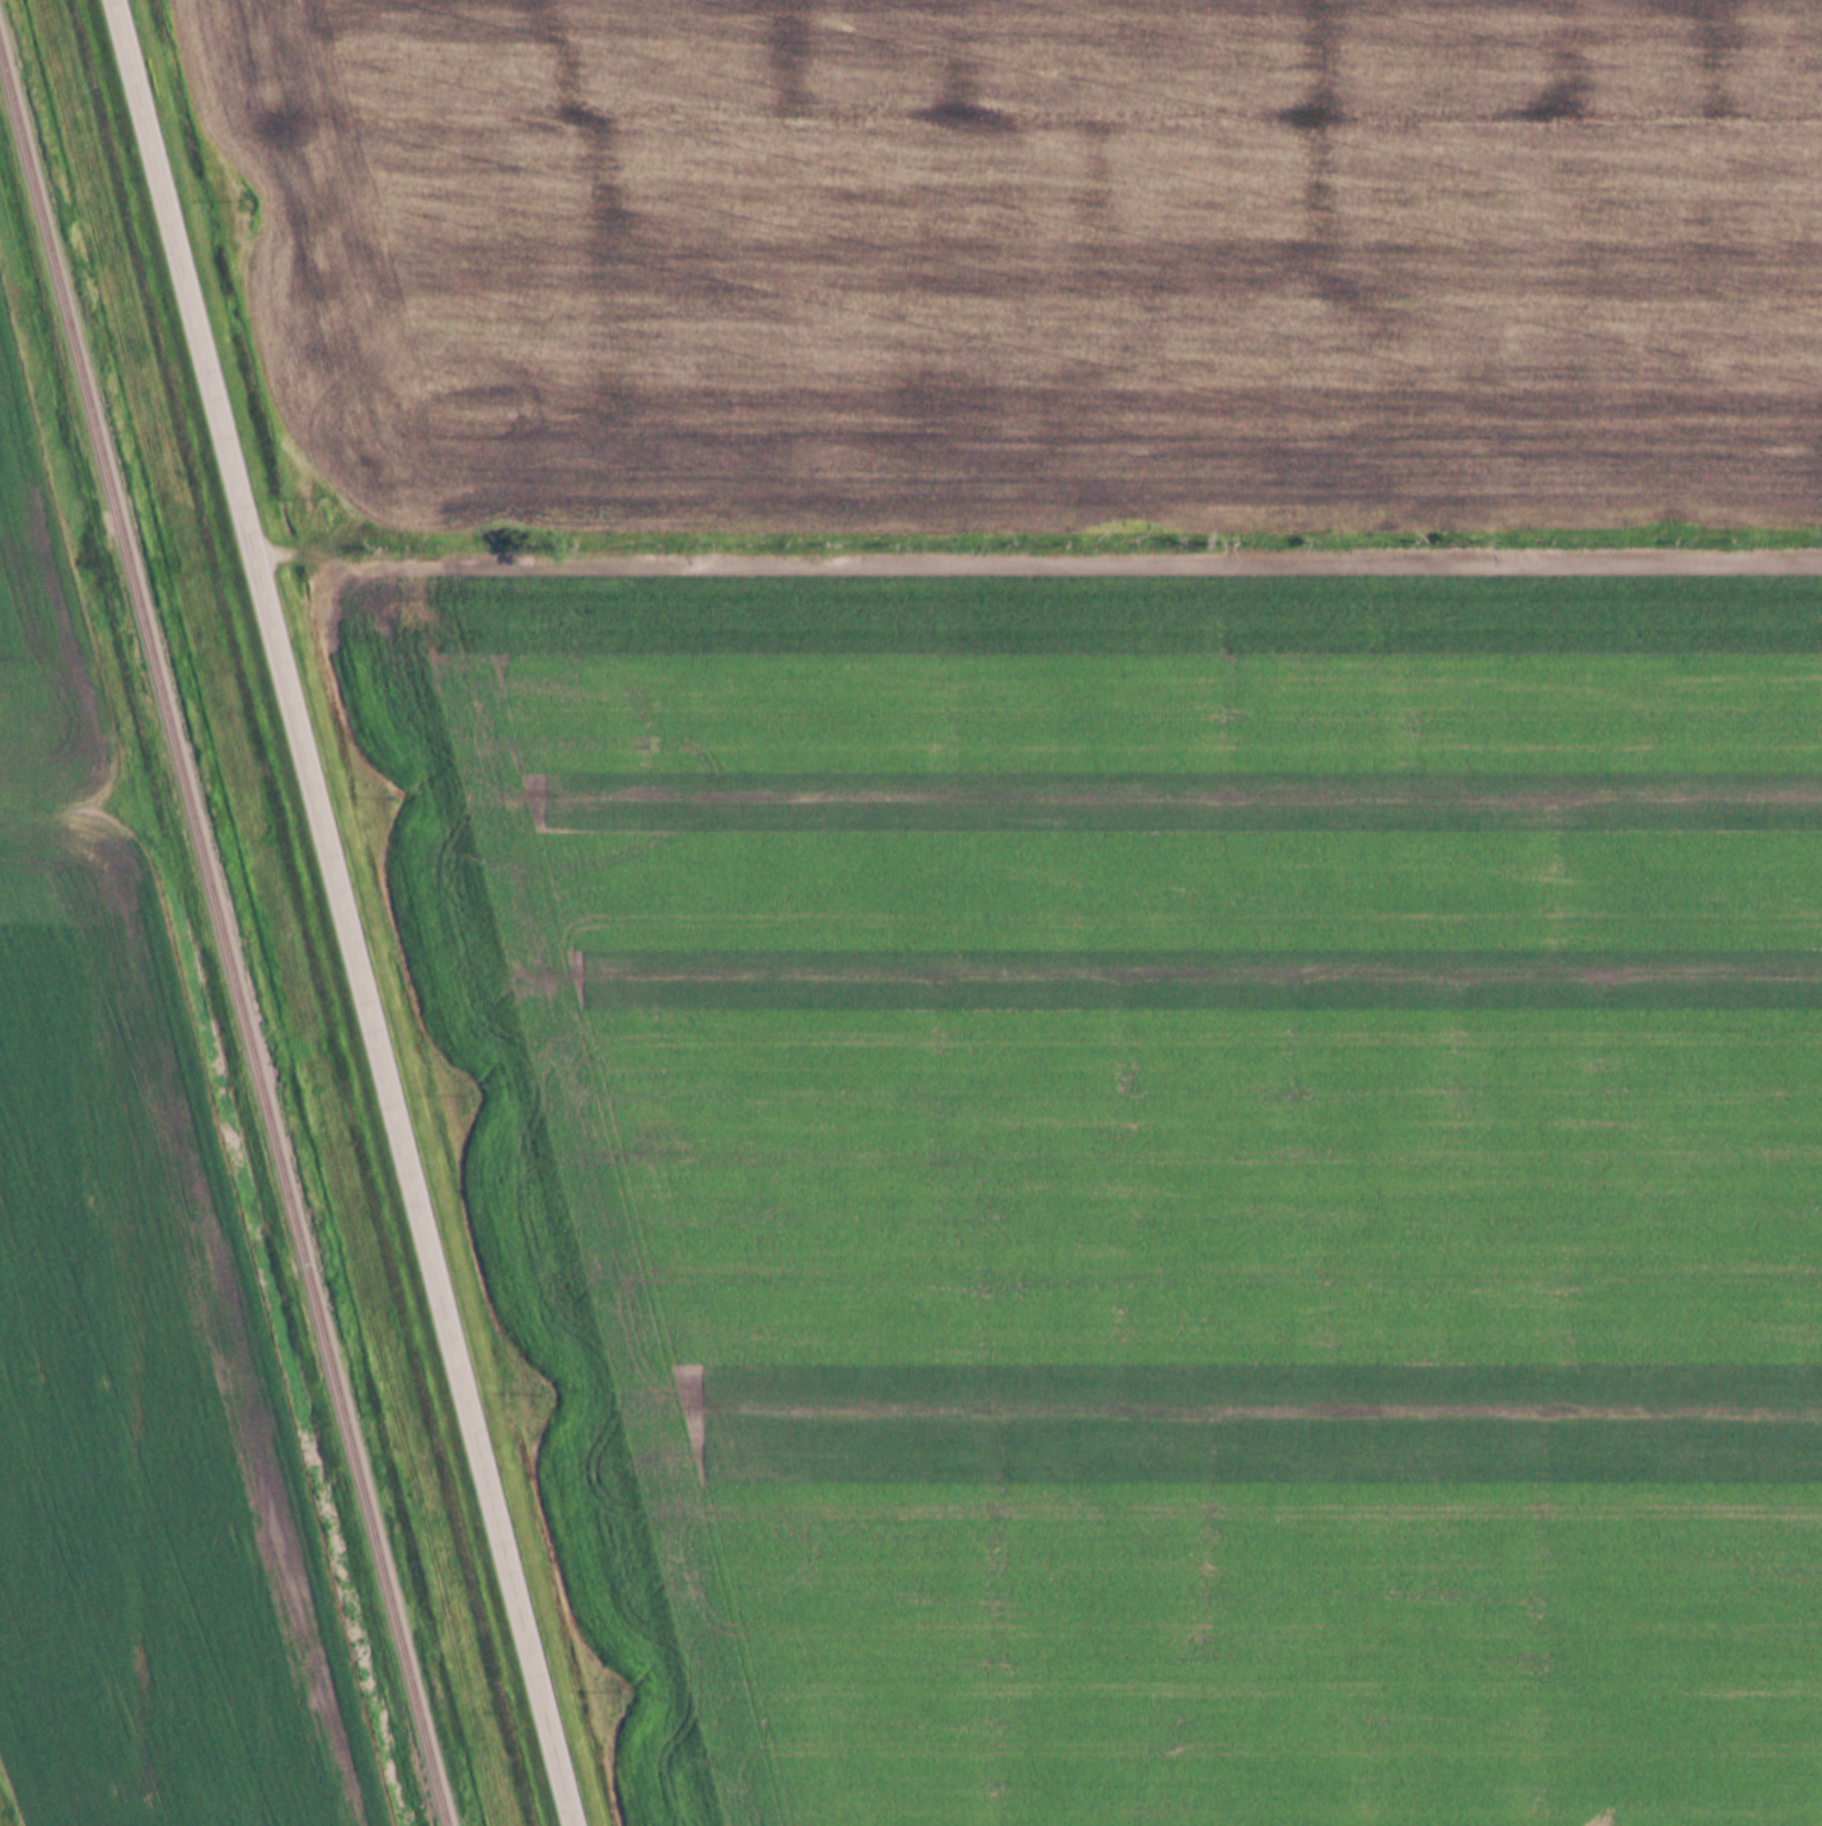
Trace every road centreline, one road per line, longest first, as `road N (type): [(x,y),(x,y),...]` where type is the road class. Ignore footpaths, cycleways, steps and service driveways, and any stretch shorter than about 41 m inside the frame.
road 1 (tertiary): [(576,1825),(114,0)]

